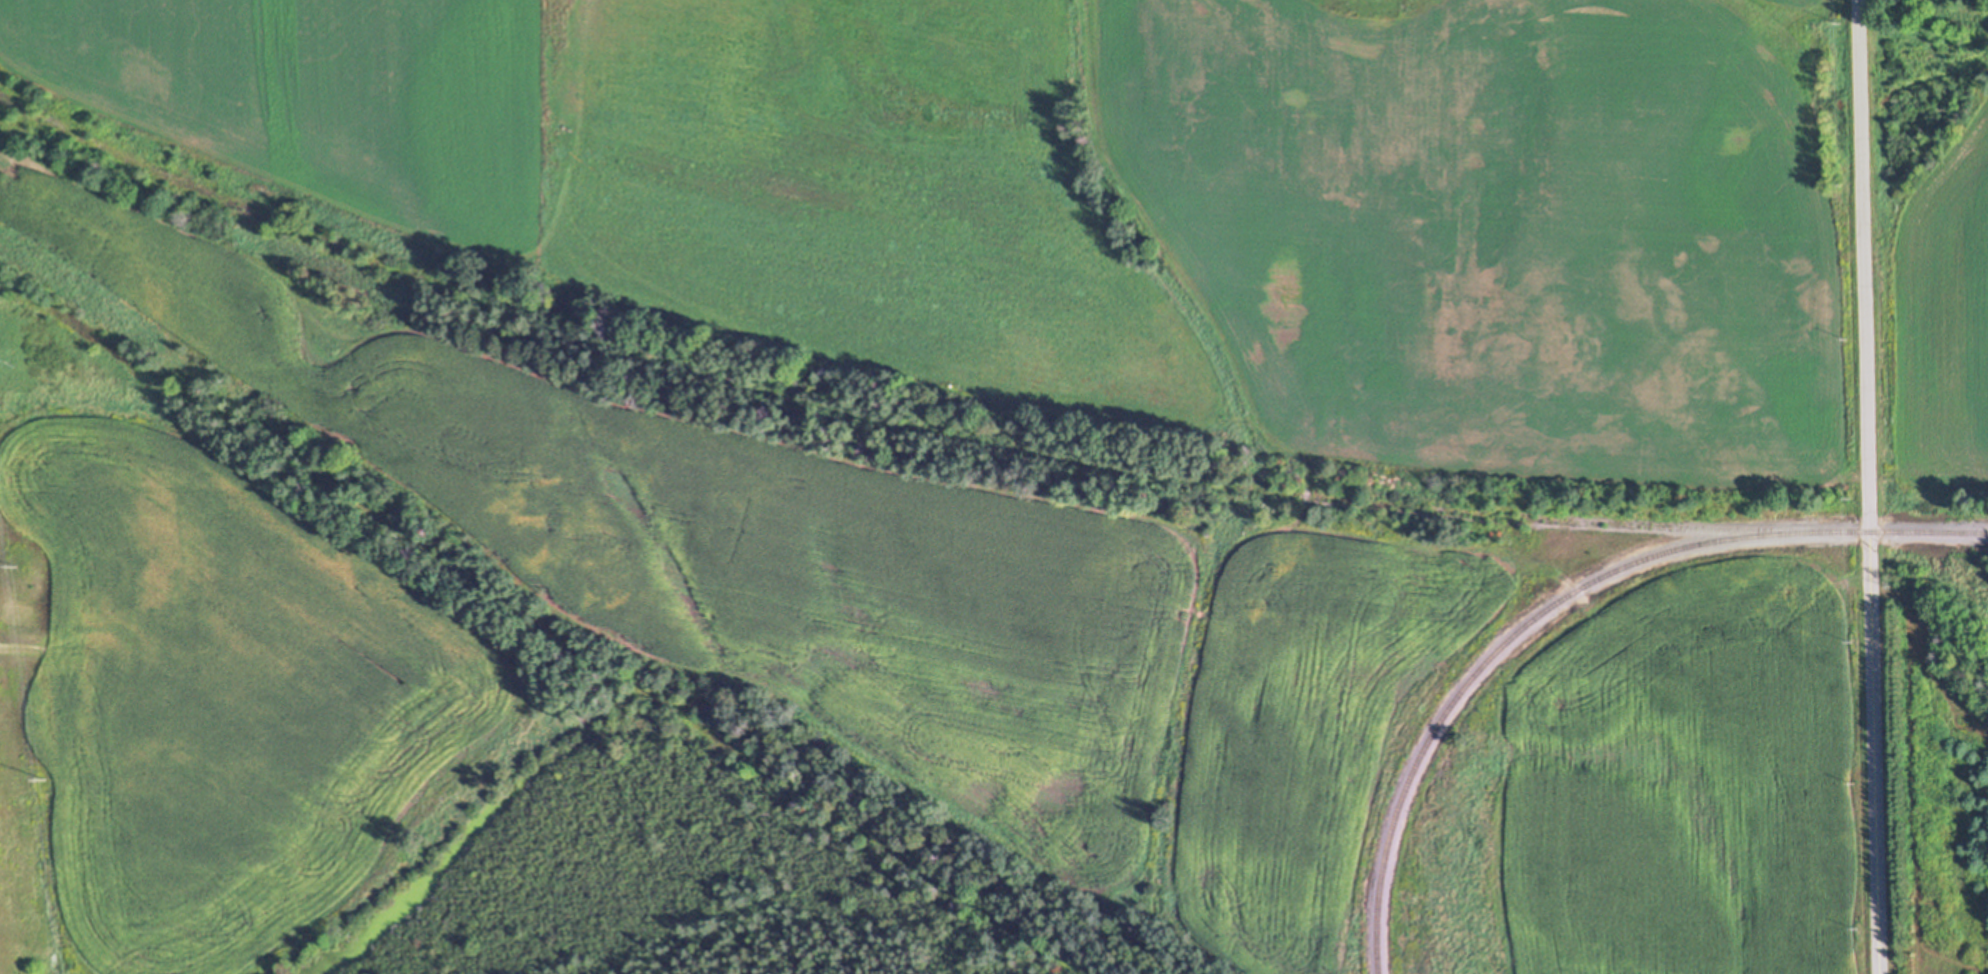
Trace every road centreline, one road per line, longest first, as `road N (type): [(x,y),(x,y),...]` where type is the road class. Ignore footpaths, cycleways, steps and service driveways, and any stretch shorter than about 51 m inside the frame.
road 1 (residential): [(1882,973),(1856,0)]

